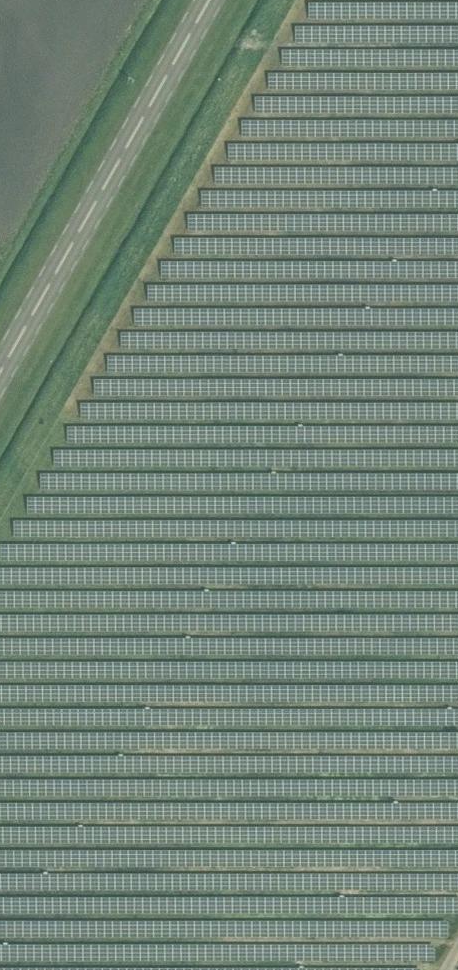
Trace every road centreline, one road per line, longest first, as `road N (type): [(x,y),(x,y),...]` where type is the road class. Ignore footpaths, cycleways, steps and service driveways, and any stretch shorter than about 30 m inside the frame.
road 1 (primary): [(0,376),(211,0)]

